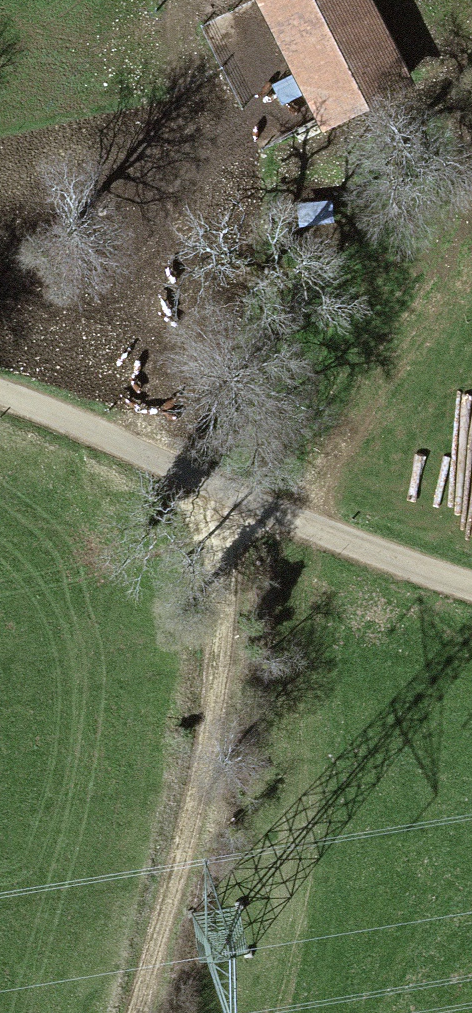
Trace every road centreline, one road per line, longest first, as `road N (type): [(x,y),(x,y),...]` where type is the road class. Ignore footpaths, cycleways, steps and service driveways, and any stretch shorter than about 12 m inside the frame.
road 1 (track): [(256,498),(141,1012)]
road 2 (unclassified): [(471,580),(0,392)]
road 3 (track): [(256,498),(304,441),(471,366)]

